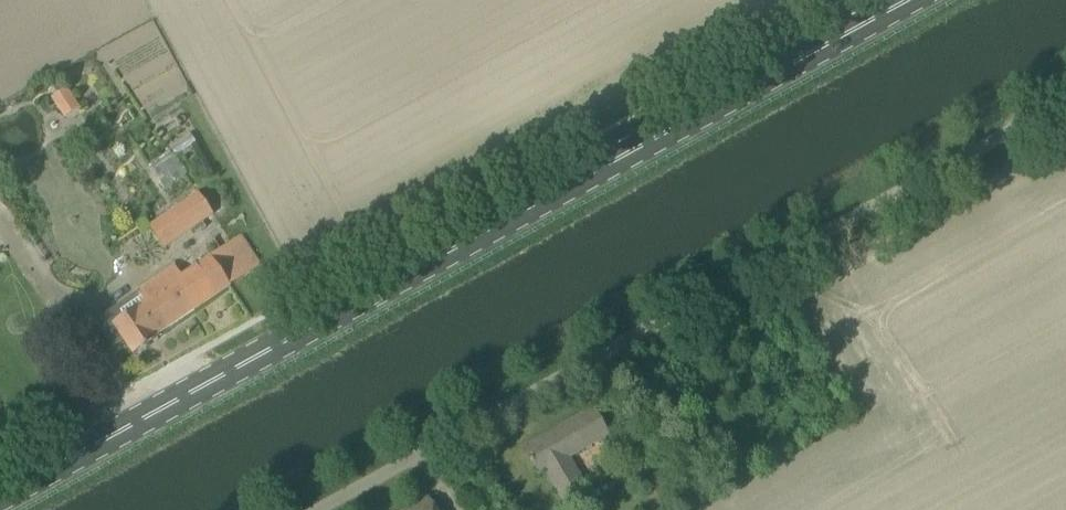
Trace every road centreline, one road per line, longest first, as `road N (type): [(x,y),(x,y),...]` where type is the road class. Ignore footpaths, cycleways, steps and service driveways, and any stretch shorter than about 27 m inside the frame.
road 1 (primary): [(0,499),(893,0)]
road 2 (unclassified): [(316,509),(1065,96)]

